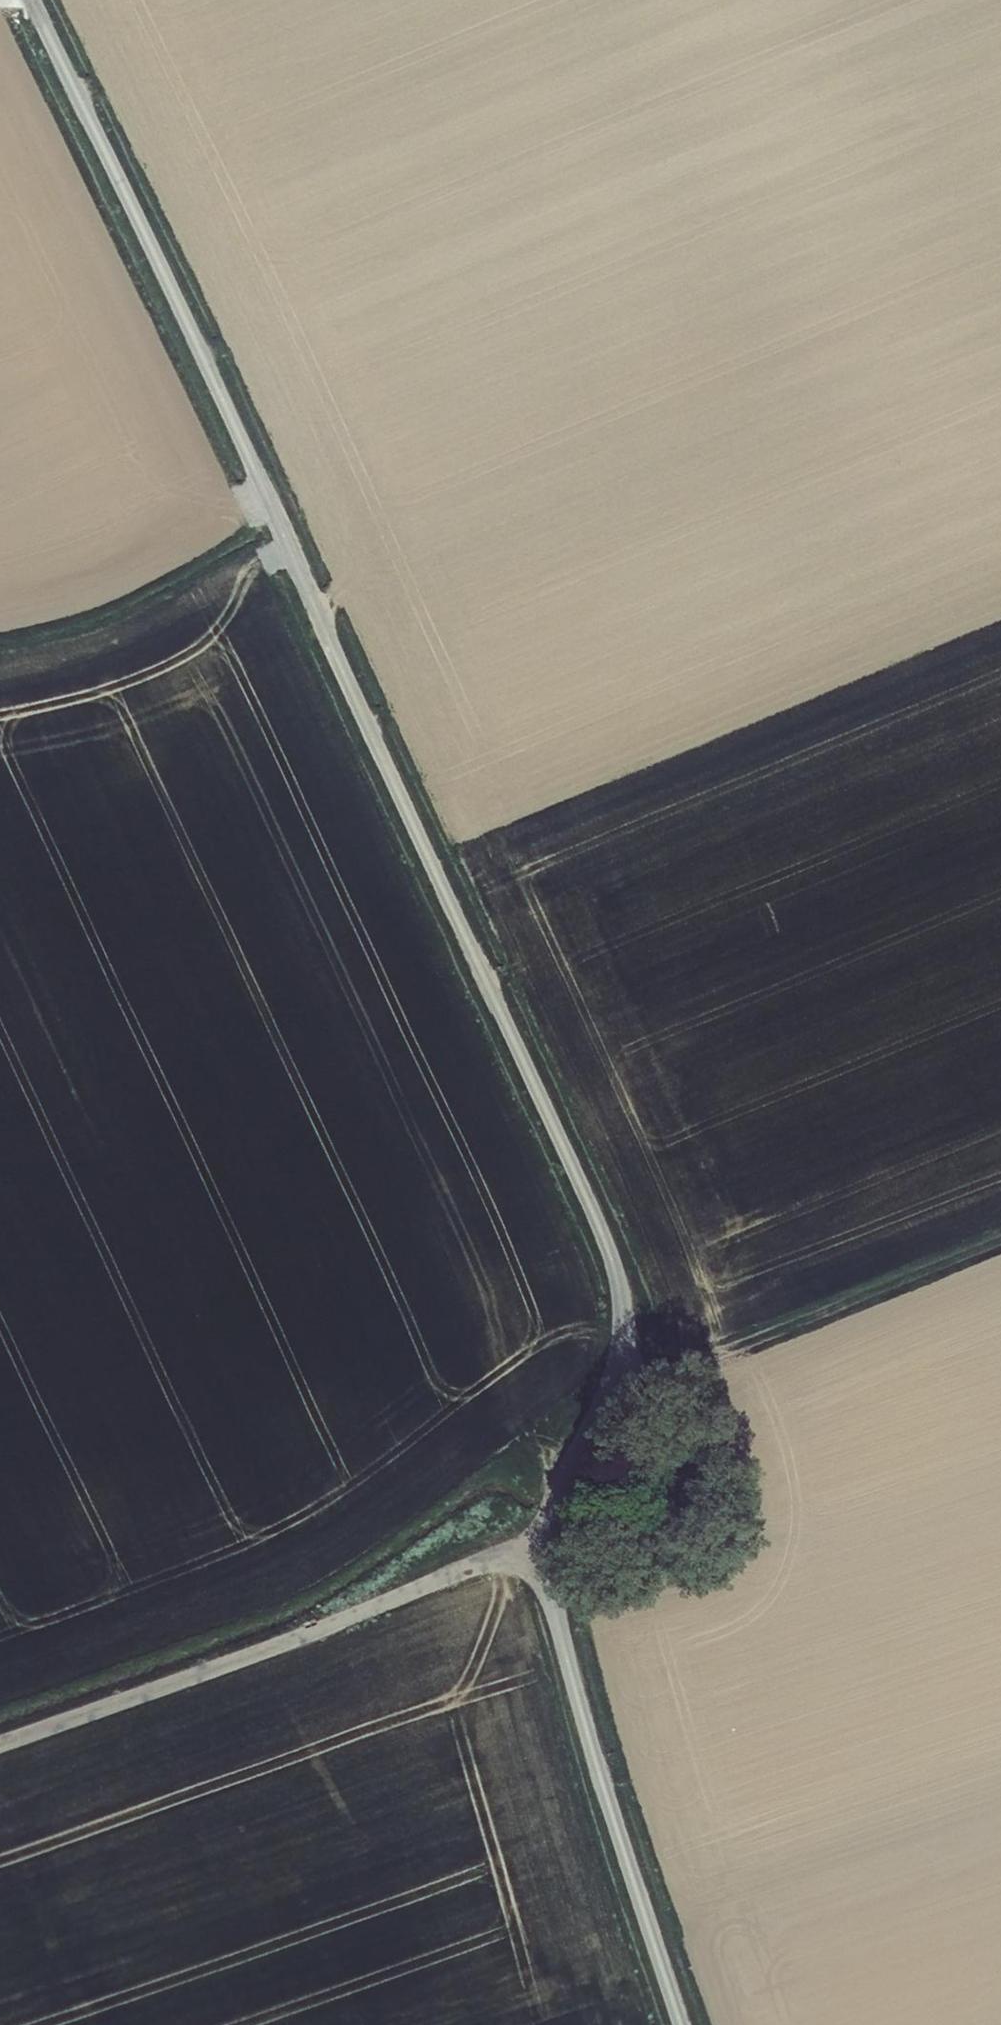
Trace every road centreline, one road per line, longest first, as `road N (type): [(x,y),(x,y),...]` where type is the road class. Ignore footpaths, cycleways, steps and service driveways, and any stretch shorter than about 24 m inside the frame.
road 1 (unclassified): [(31,0),(229,411),(618,1271),(620,1360),(561,1491),(549,1546)]
road 2 (unclassified): [(0,1746),(463,1570),(549,1546)]
road 3 (unclassified): [(549,1546),(555,1611),(580,1710),(680,2024)]

